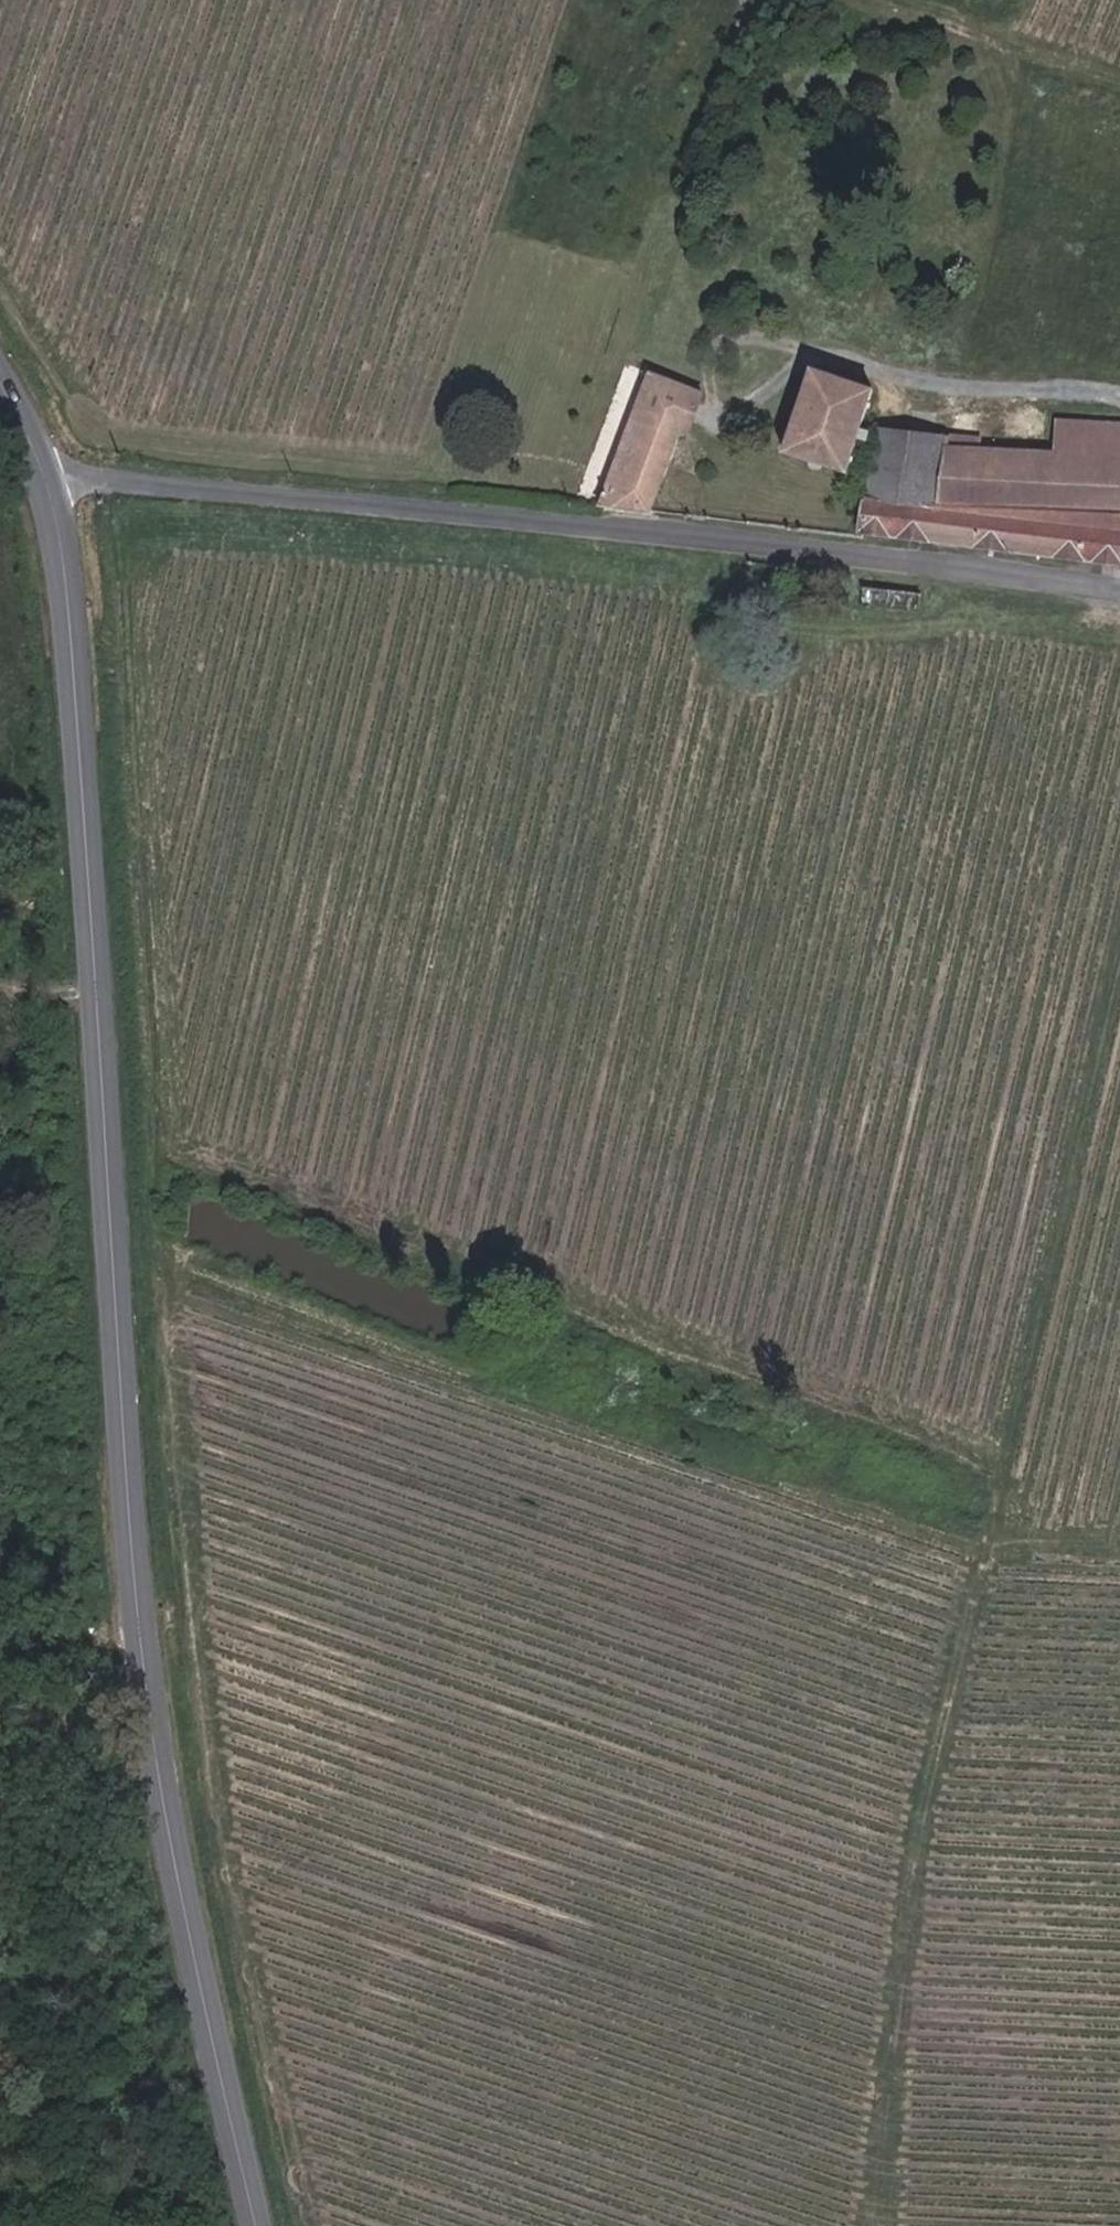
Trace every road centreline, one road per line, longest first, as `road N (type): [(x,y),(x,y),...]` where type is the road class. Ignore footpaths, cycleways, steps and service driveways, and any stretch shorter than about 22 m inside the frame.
road 1 (tertiary): [(45,474),(73,666),(136,1600),(165,1804),(256,2225)]
road 2 (unclassified): [(1119,592),(835,552),(45,474)]

